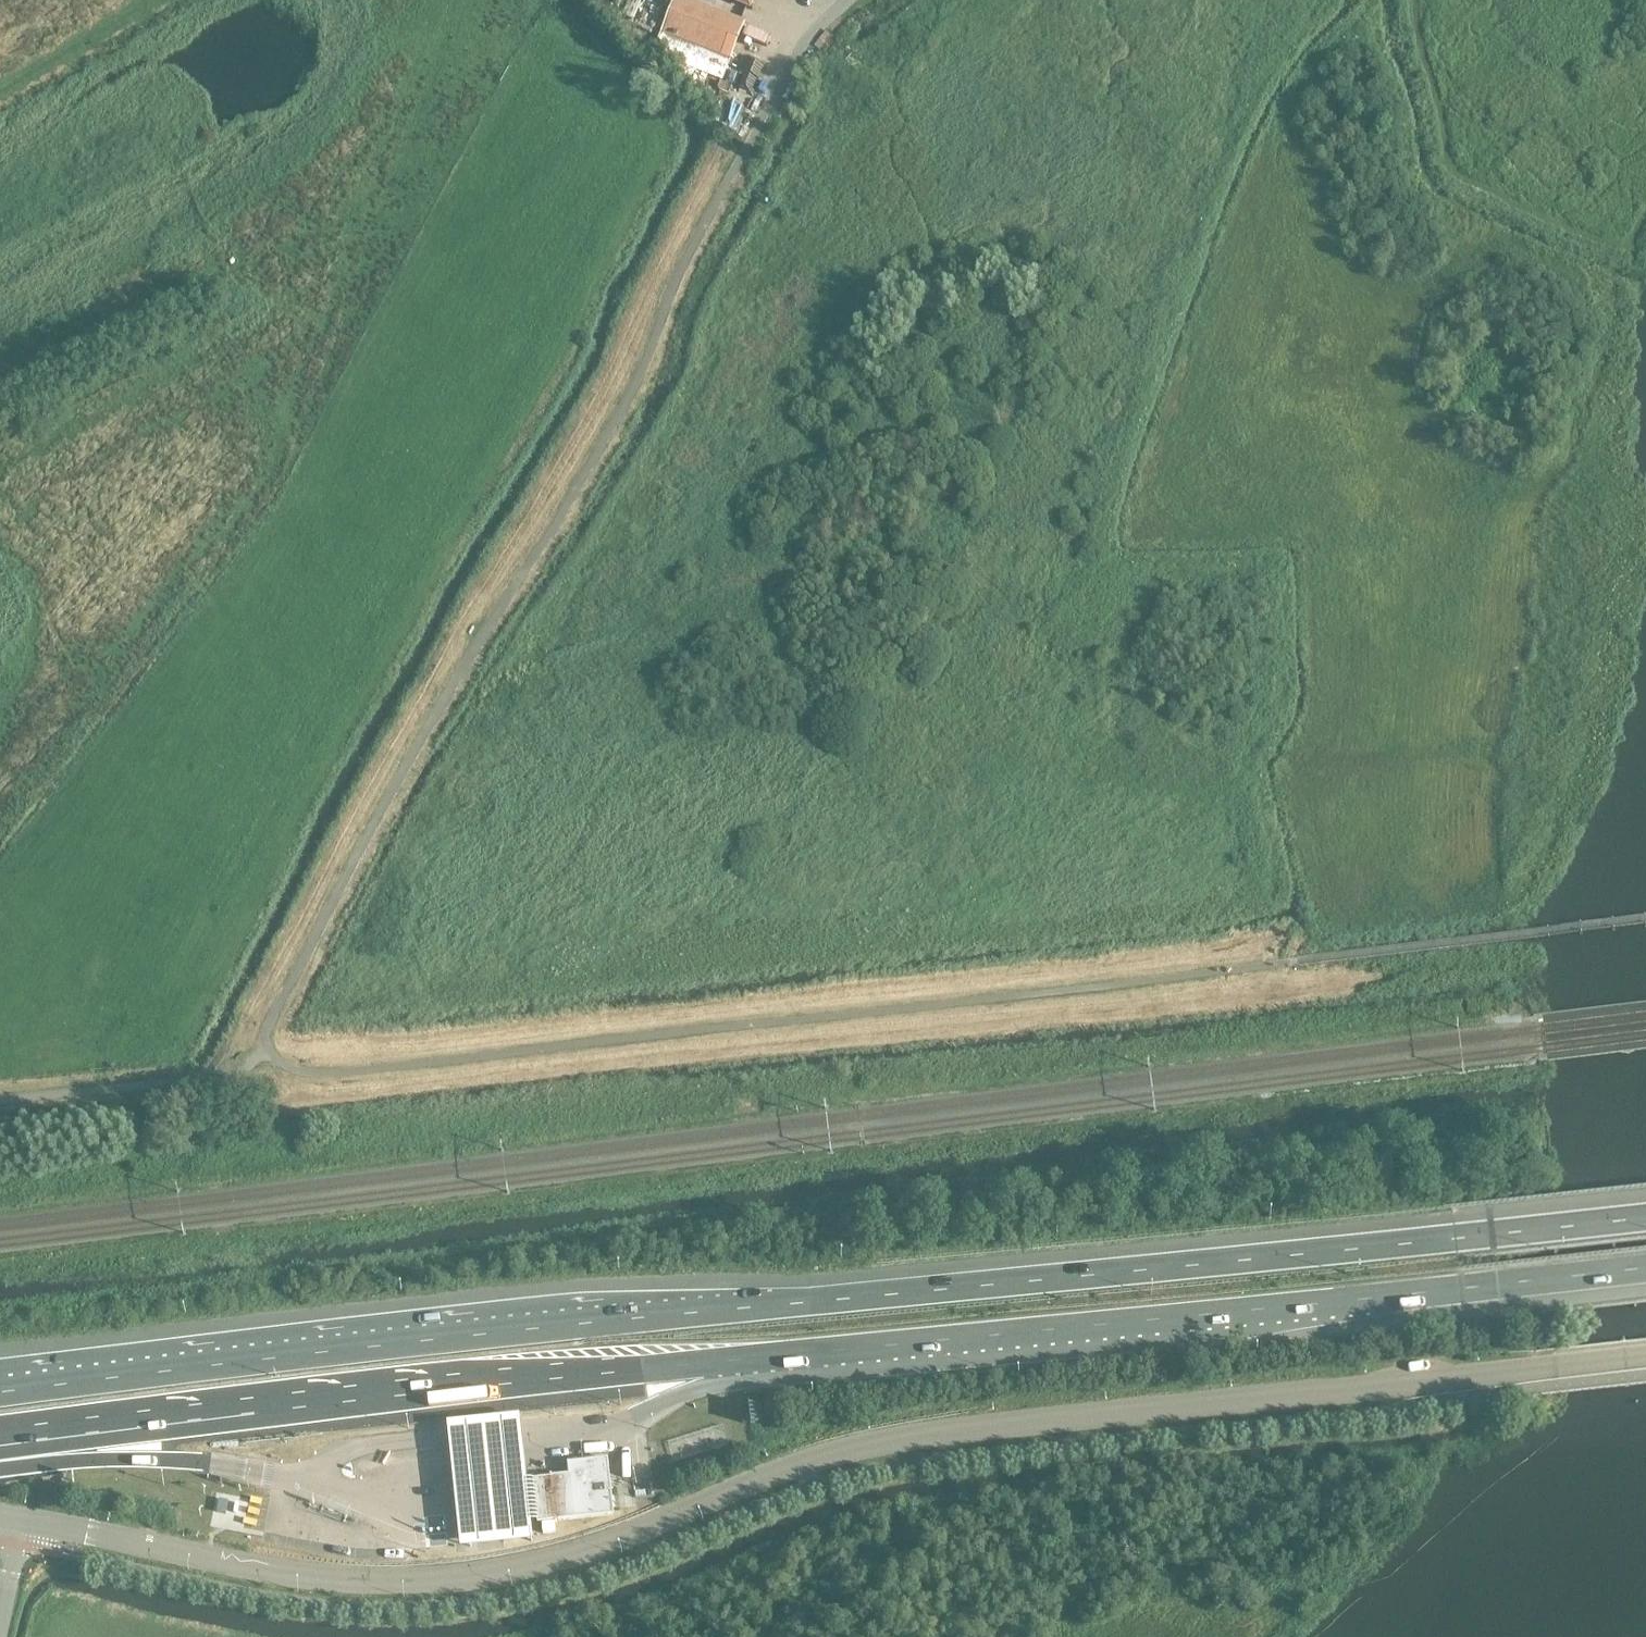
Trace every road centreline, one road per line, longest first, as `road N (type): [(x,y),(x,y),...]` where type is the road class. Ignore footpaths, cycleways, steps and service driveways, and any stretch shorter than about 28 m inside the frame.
road 1 (secondary): [(14,1518),(265,1570),(416,1578),(578,1551),(778,1471),(909,1435),(1645,1354)]
road 2 (primary): [(1050,1279),(0,1391)]
road 3 (primary): [(702,1362),(1351,1299)]
road 4 (primary): [(80,1434),(702,1362)]
road 5 (motorway): [(1645,1217),(1050,1279)]
road 6 (motorway): [(1351,1299),(1645,1269)]
road 7 (unclassified): [(760,123),(809,37),(848,0)]
road 8 (primary): [(80,1434),(210,1463)]

